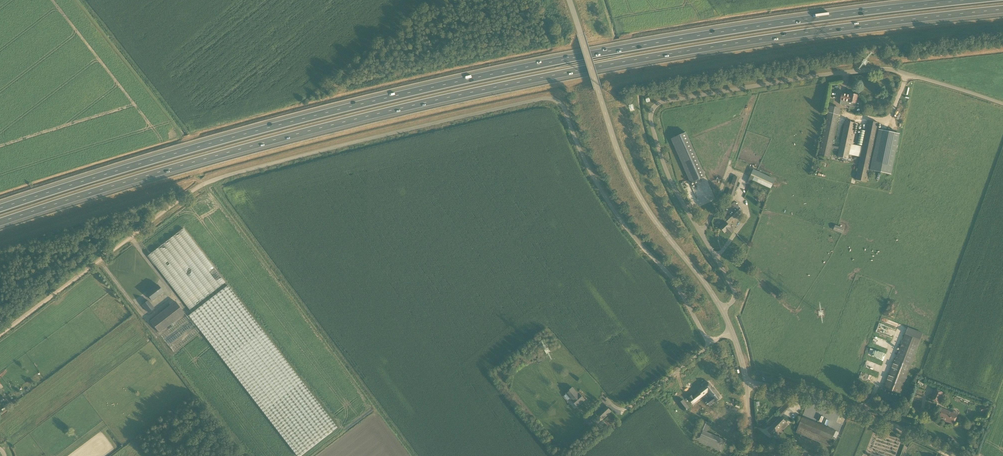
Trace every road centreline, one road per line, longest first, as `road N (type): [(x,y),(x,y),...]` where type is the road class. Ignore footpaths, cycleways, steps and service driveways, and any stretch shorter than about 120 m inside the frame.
road 1 (motorway): [(0,223),(202,160),(547,76),(1002,10)]
road 2 (motorway): [(974,0),(753,27),(410,93),(0,210)]
road 3 (unclassified): [(711,344),(592,175),(565,109),(551,98),(203,185)]
road 4 (unclassified): [(722,311),(735,293),(666,170),(651,121),(657,104),(885,68),(1002,104)]
road 5 (unclassified): [(722,311),(625,170),(569,0)]
road 6 (track): [(214,180),(417,455)]
road 7 (track): [(203,185),(0,336)]
road 8 (unclassified): [(945,455),(851,410),(746,384)]
road 9 (track): [(188,131),(83,0)]
road 10 (unclassified): [(711,344),(629,408),(602,394)]

